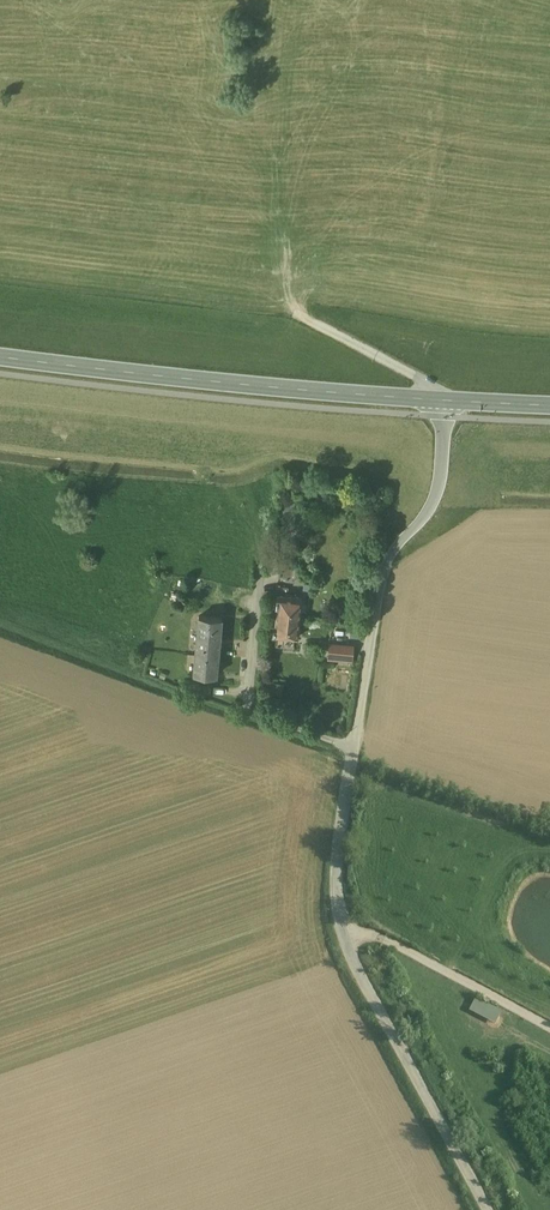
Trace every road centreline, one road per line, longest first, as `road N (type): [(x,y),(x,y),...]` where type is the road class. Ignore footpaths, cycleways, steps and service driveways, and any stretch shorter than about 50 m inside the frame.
road 1 (unclassified): [(444,395),(439,485),(382,576),(337,898),(352,960),(488,1209)]
road 2 (secondary): [(444,395),(0,351)]
road 3 (track): [(342,921),(549,1027)]
road 4 (track): [(444,395),(425,378),(293,313)]

